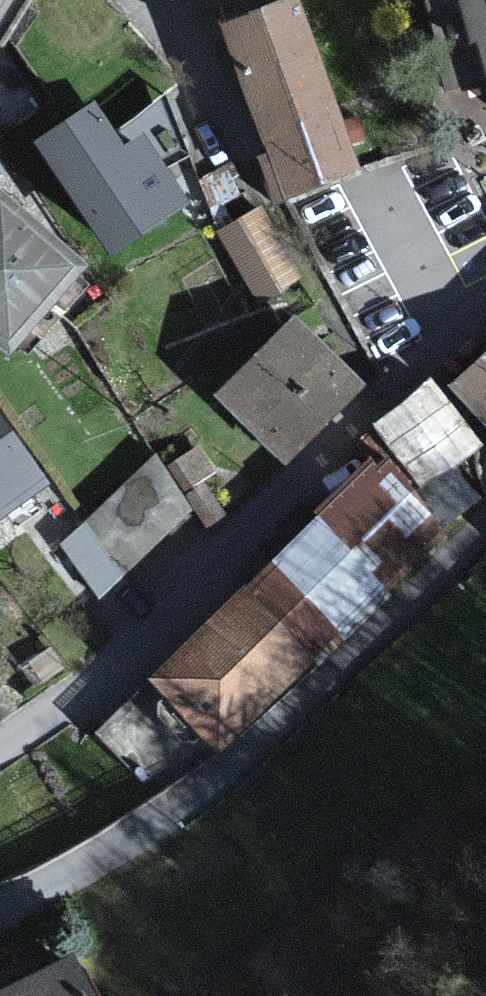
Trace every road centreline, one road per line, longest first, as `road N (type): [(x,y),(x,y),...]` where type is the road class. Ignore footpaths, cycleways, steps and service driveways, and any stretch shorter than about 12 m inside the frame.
road 1 (residential): [(485,305),(392,382),(139,647),(0,750)]
road 2 (tertiary): [(485,525),(195,795),(0,913)]

